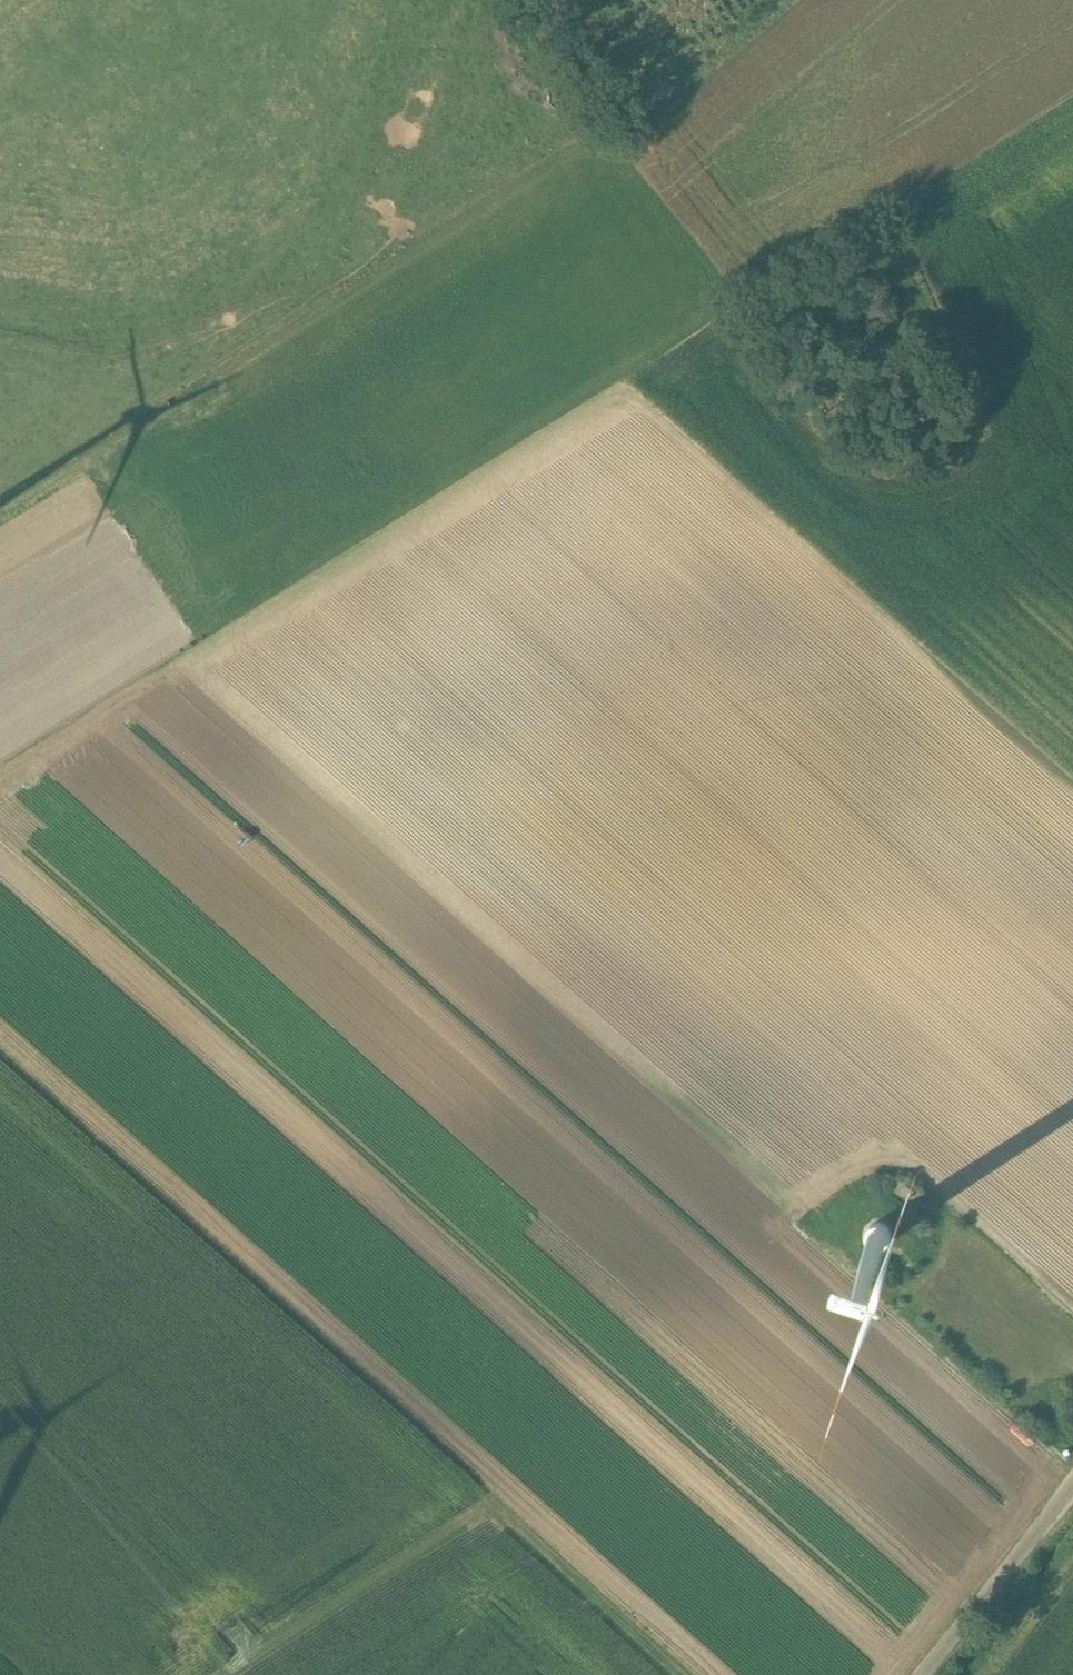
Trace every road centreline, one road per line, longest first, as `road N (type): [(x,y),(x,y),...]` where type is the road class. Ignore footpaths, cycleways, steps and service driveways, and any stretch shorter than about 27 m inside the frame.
road 1 (track): [(239,1674),(499,1512),(676,1674)]
road 2 (unclassified): [(1072,1483),(921,1674)]

